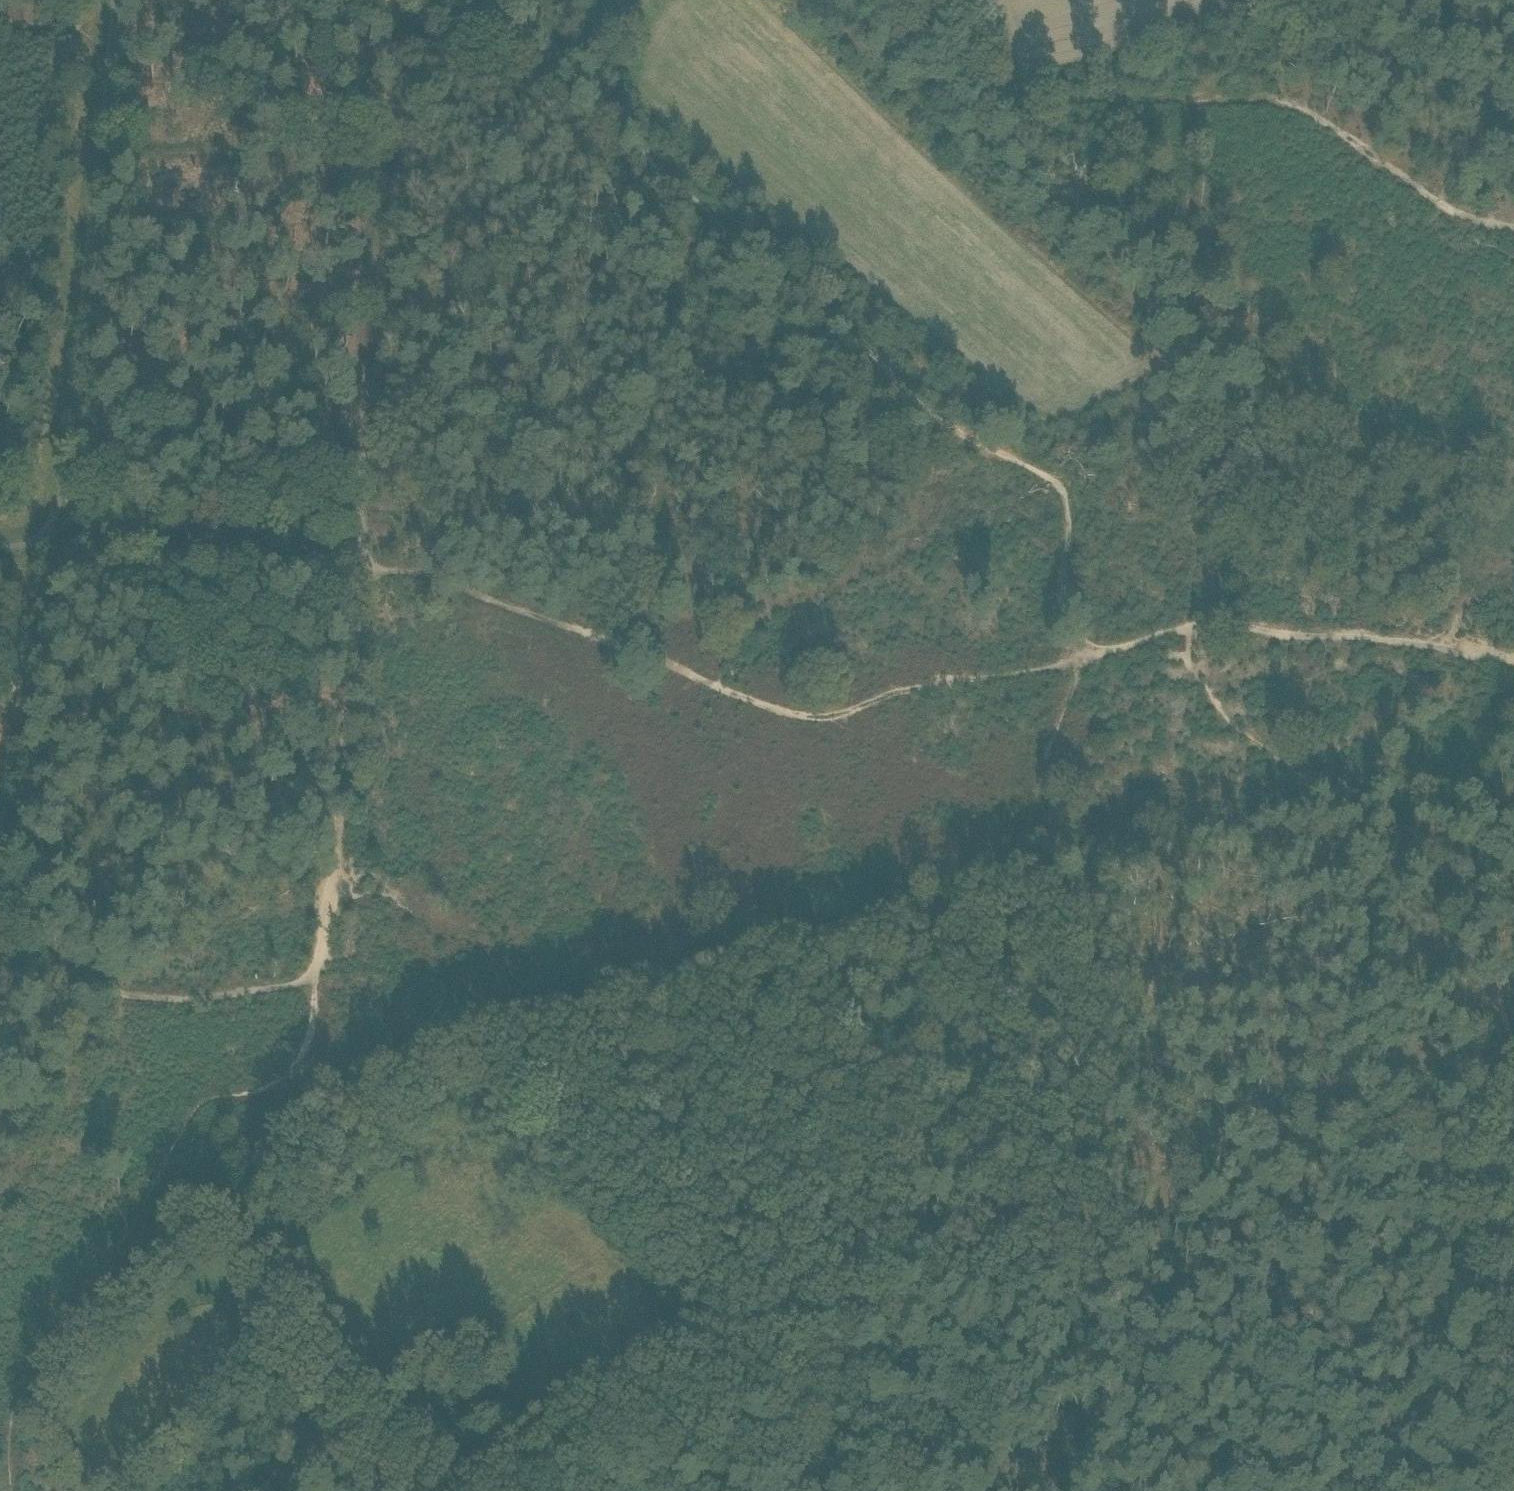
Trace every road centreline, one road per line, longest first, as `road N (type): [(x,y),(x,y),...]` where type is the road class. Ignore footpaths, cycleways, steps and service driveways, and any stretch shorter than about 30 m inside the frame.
road 1 (track): [(391,0),(393,119),(329,911),(315,974),(194,998),(0,991)]
road 2 (track): [(1093,655),(907,689),(823,716),(795,714),(412,572),(43,546)]
road 3 (track): [(500,0),(593,83),(665,174),(915,396),(1060,486),(1067,501),(1067,607),(1093,655)]
road 4 (track): [(1513,228),(1459,214),(1298,109),(1007,92),(977,70),(927,0)]
road 5 (track): [(1513,660),(1402,639),(1231,626),(1191,628),(1093,655)]
road 6 (track): [(0,912),(43,546)]

